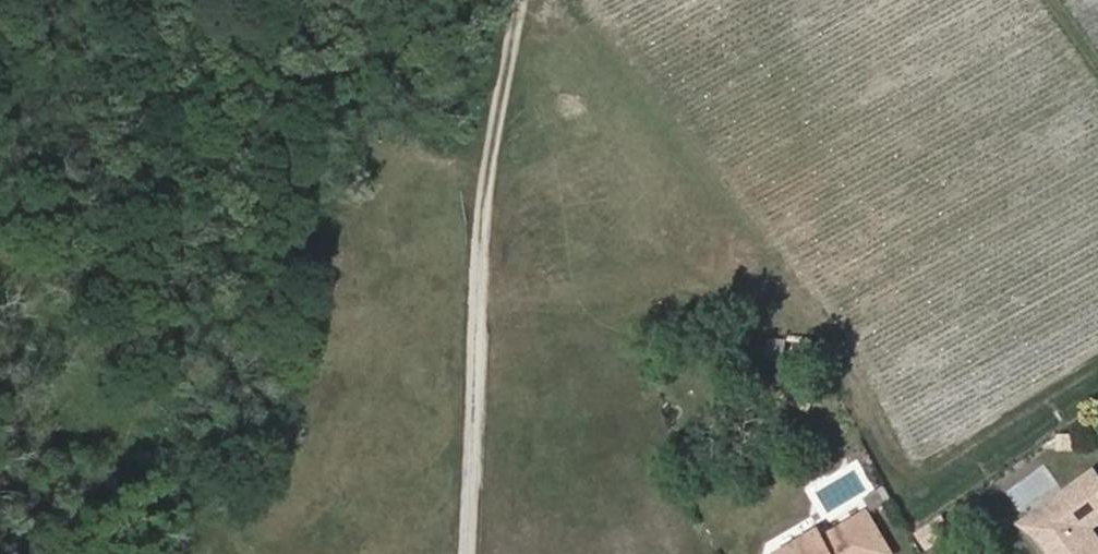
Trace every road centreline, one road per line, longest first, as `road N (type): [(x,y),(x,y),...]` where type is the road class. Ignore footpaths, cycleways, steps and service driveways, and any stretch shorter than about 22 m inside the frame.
road 1 (track): [(1097,411),(968,498),(581,0)]
road 2 (track): [(472,553),(475,211),(517,0)]
road 3 (track): [(193,553),(0,239)]

